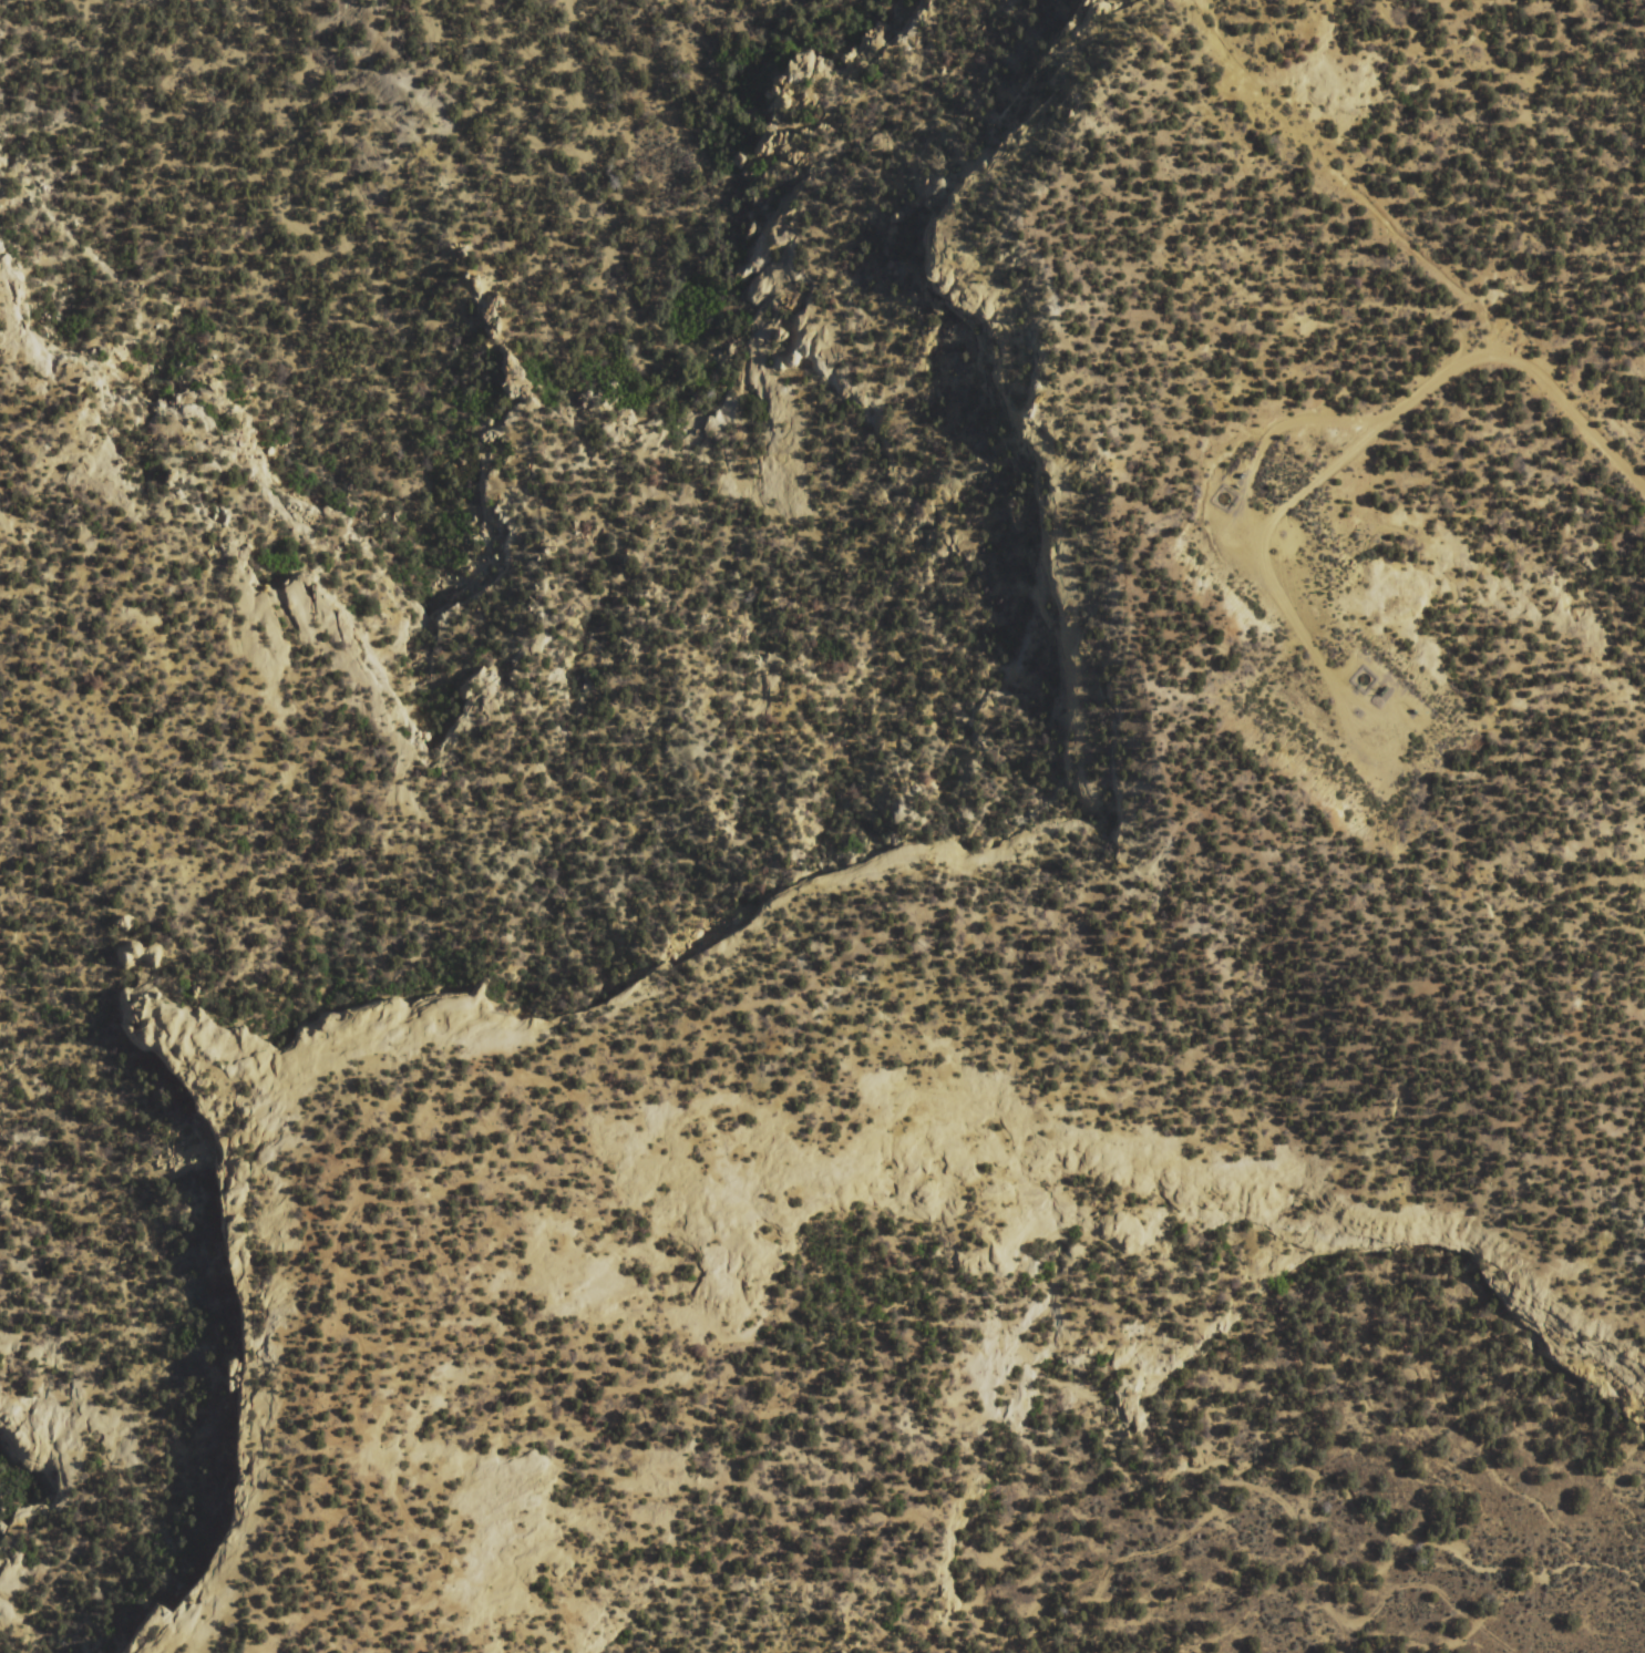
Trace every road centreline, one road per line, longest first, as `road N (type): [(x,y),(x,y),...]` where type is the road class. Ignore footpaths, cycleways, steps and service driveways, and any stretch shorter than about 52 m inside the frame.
road 1 (residential): [(1644,556),(1592,454),(1498,336),(1234,70)]

